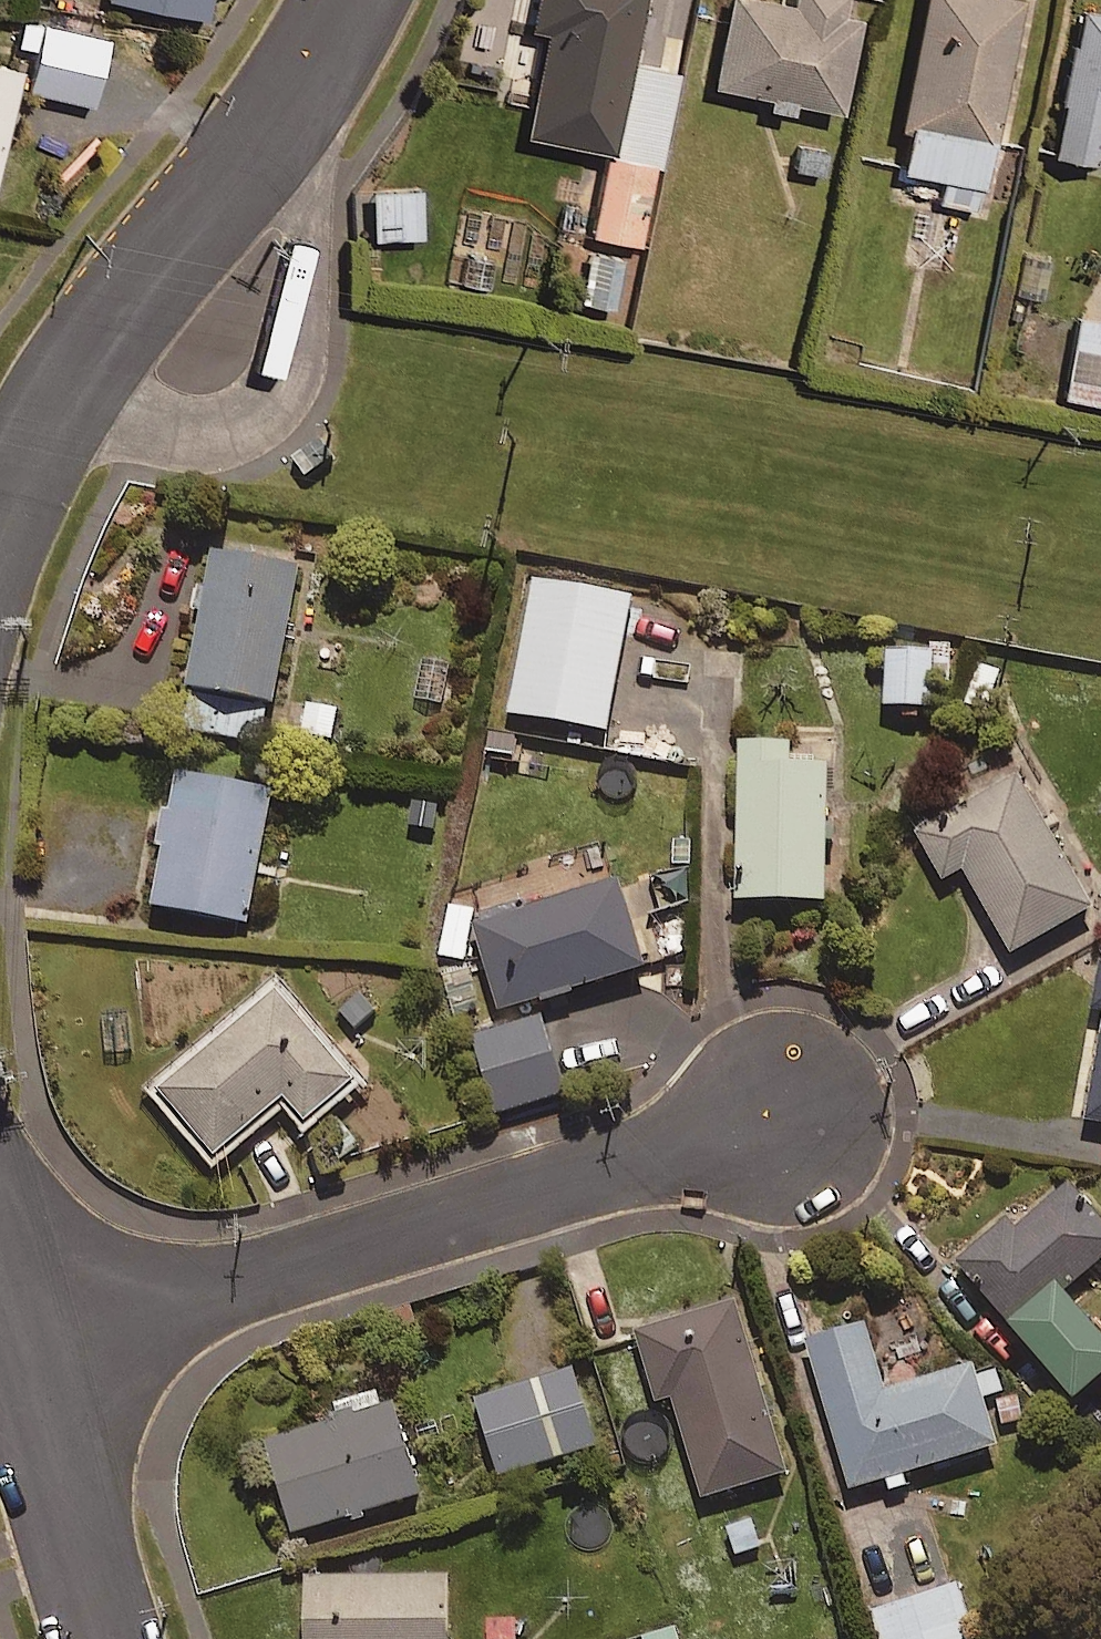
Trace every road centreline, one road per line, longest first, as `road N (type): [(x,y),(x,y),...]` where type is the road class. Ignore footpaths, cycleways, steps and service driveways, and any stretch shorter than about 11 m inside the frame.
road 1 (residential): [(789,1114),(21,1348)]
road 2 (residential): [(329,40),(304,291),(282,375),(237,427),(187,428),(73,401)]
road 3 (residential): [(329,40),(73,401)]
road 4 (residential): [(21,1348),(113,1638)]
road 5 (residential): [(73,401),(0,531)]

